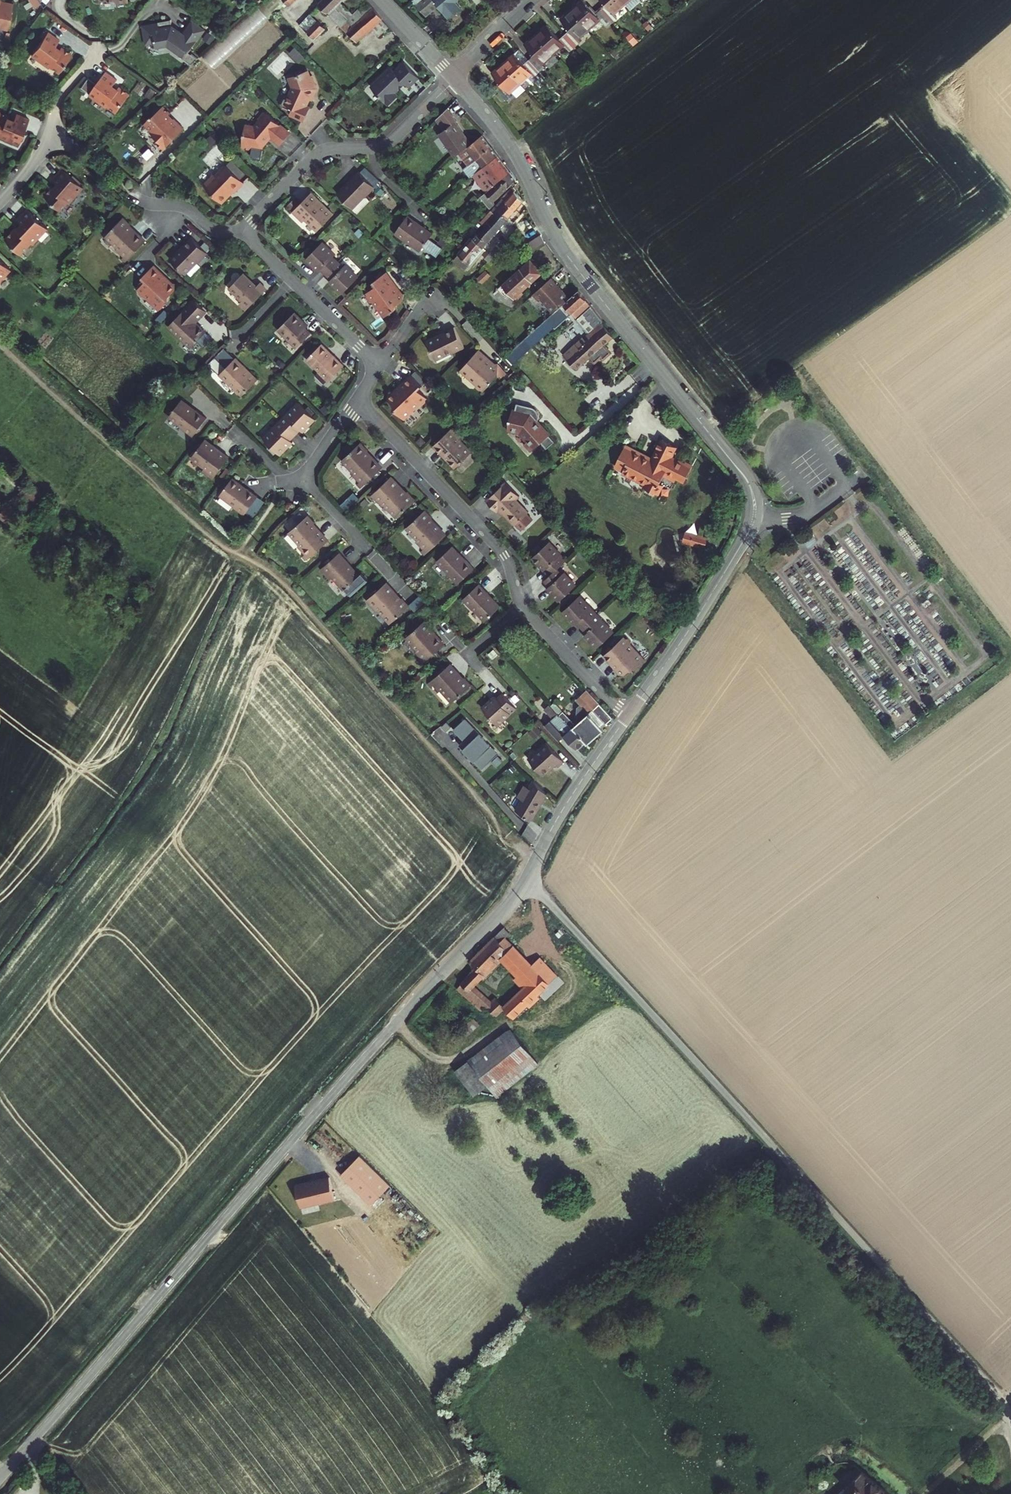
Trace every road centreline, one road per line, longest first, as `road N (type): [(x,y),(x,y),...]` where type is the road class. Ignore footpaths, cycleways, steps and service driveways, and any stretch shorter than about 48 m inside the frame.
road 1 (unclassified): [(526,880),(0,1476)]
road 2 (residential): [(456,80),(513,151),(569,260),(743,474),(755,501),(748,534),(627,715)]
road 3 (track): [(0,347),(216,543),(277,578),(535,860)]
road 4 (track): [(526,880),(1010,1402)]
road 5 (residential): [(456,80),(388,144),(322,151),(242,233)]
road 6 (residential): [(357,400),(497,547),(521,605)]
road 7 (residential): [(627,715),(526,880)]
road 8 (residential): [(242,233),(380,367)]
road 9 (residential): [(0,202),(38,158),(55,102),(97,43)]
road 10 (residential): [(521,605),(627,715)]

